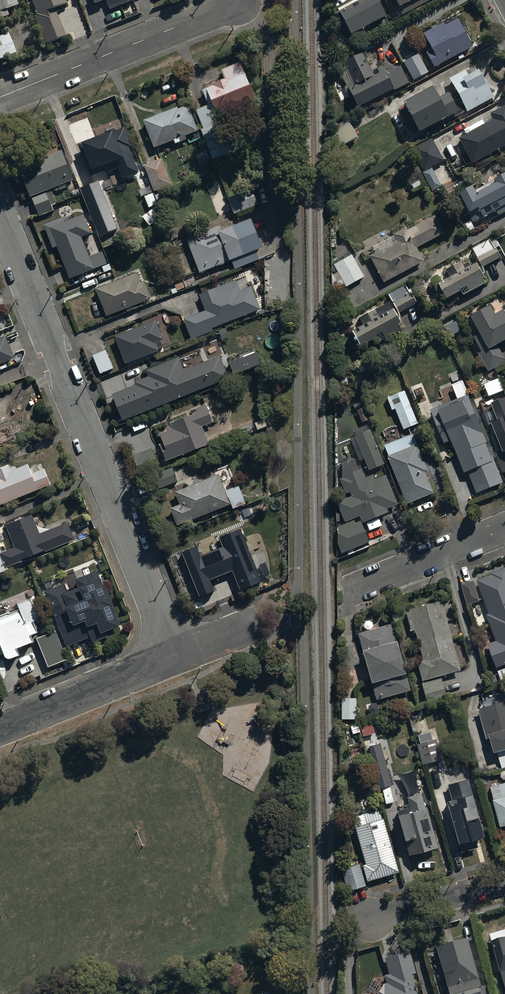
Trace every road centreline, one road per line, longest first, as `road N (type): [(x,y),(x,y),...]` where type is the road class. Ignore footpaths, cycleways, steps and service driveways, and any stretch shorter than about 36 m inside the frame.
road 1 (residential): [(0,220),(174,655)]
road 2 (residential): [(0,97),(239,0)]
road 3 (residential): [(174,655),(0,726)]
road 4 (residential): [(504,527),(352,590)]
road 5 (residential): [(372,920),(504,882)]

